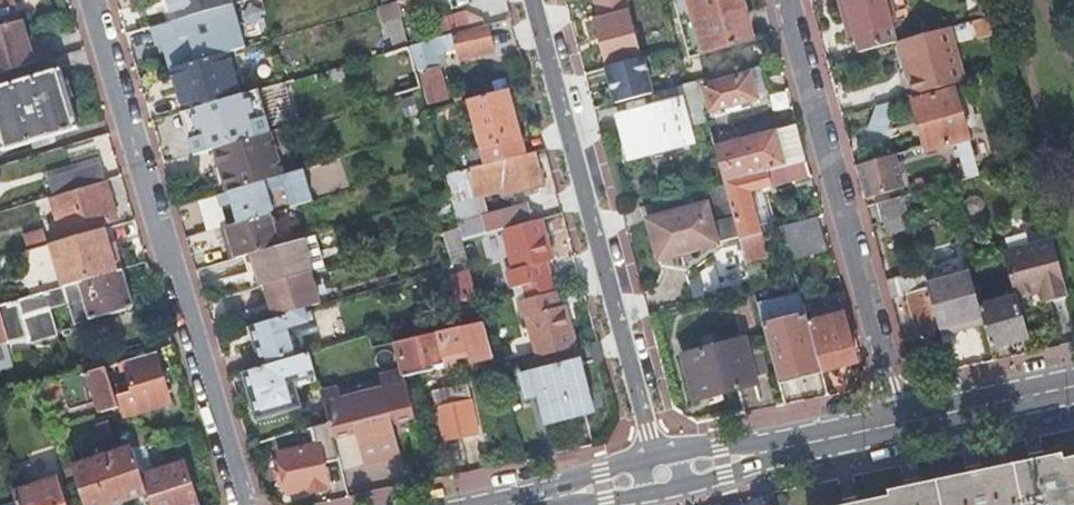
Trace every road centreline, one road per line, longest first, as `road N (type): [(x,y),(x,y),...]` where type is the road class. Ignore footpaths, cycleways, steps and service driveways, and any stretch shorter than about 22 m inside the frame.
road 1 (residential): [(85,0),(238,504)]
road 2 (residential): [(539,0),(660,467)]
road 3 (residential): [(893,422),(777,0)]
road 4 (residential): [(660,467),(893,422)]
road 5 (residential): [(893,422),(1073,385)]
road 6 (residential): [(499,504),(660,467)]

